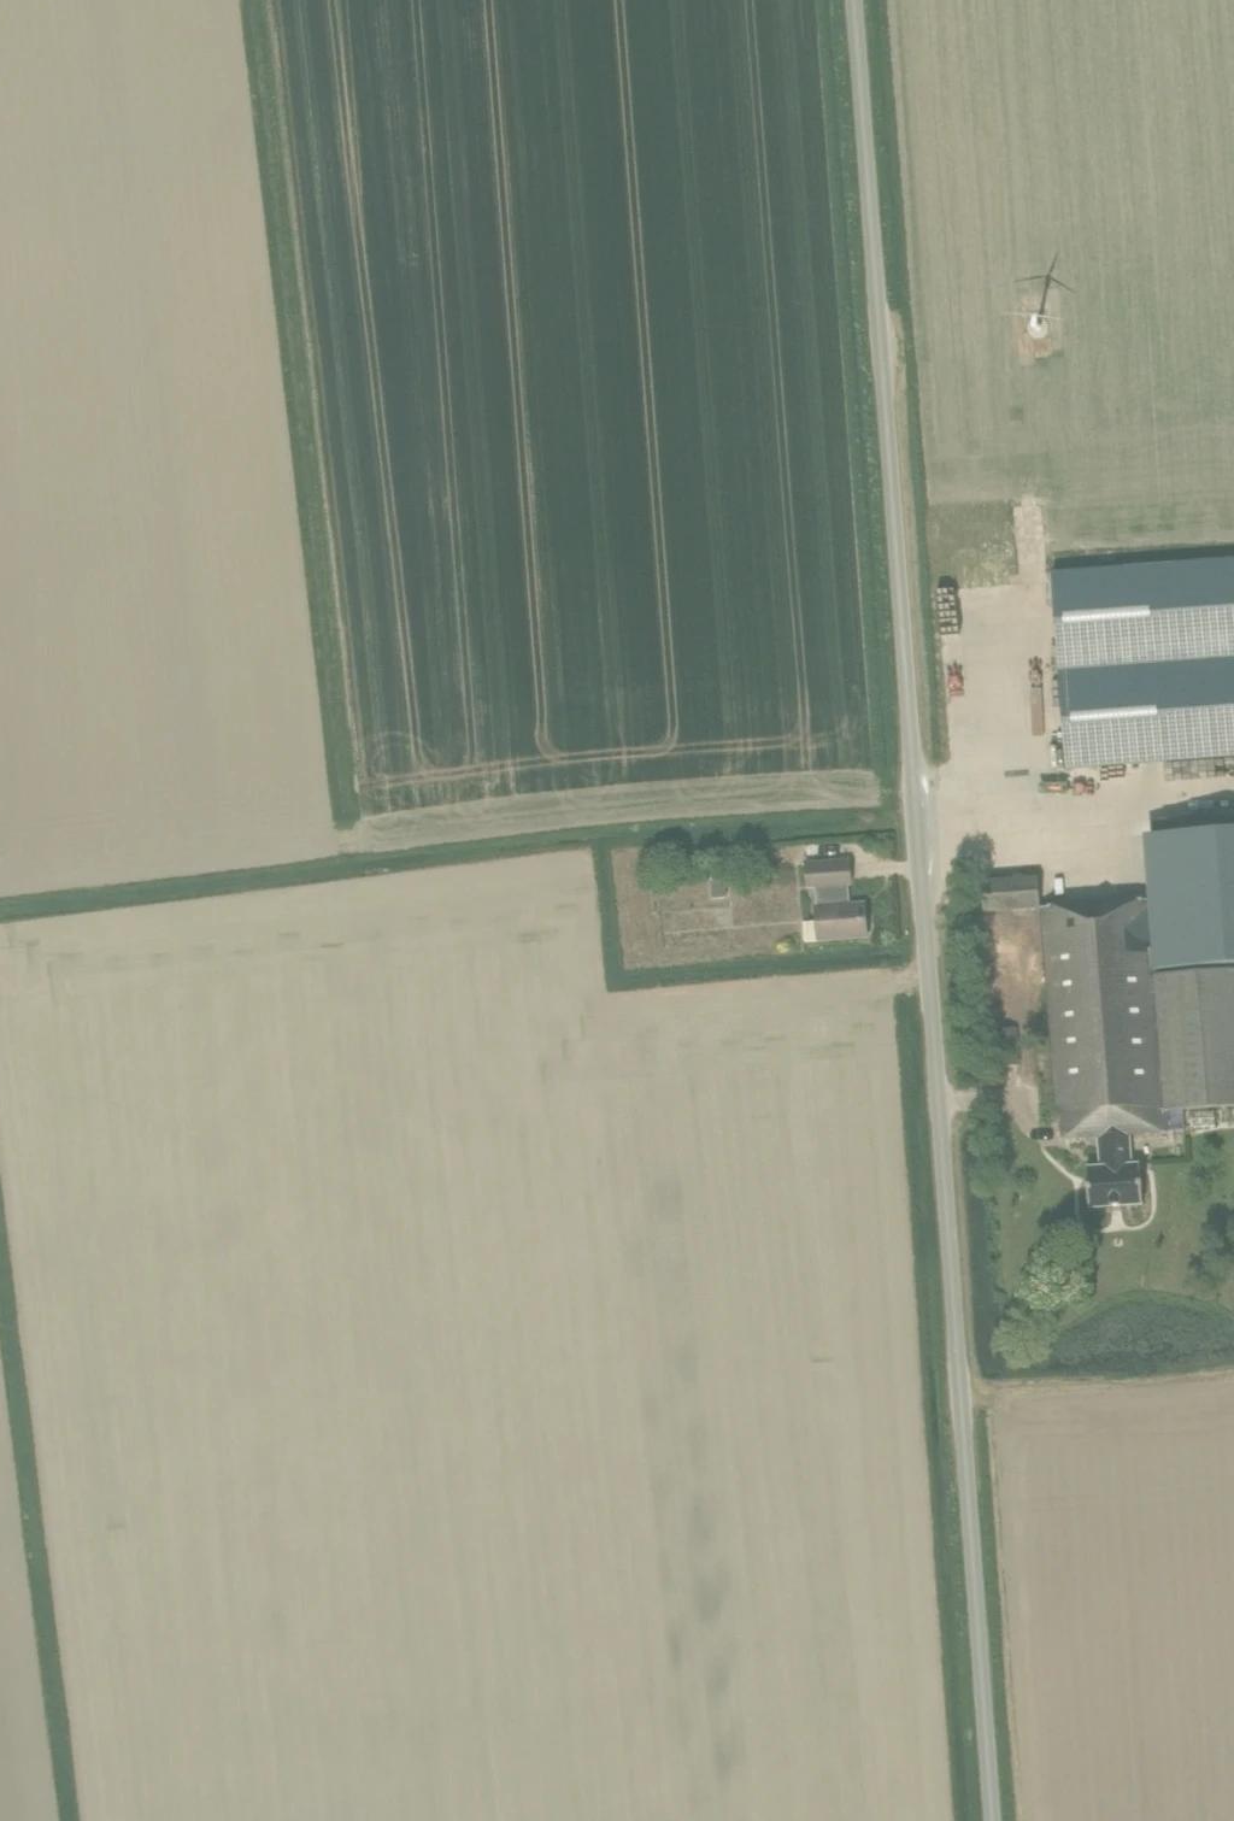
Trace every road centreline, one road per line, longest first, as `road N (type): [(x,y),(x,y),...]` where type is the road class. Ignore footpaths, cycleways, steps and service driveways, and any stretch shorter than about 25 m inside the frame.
road 1 (unclassified): [(995,1820),(852,0)]

